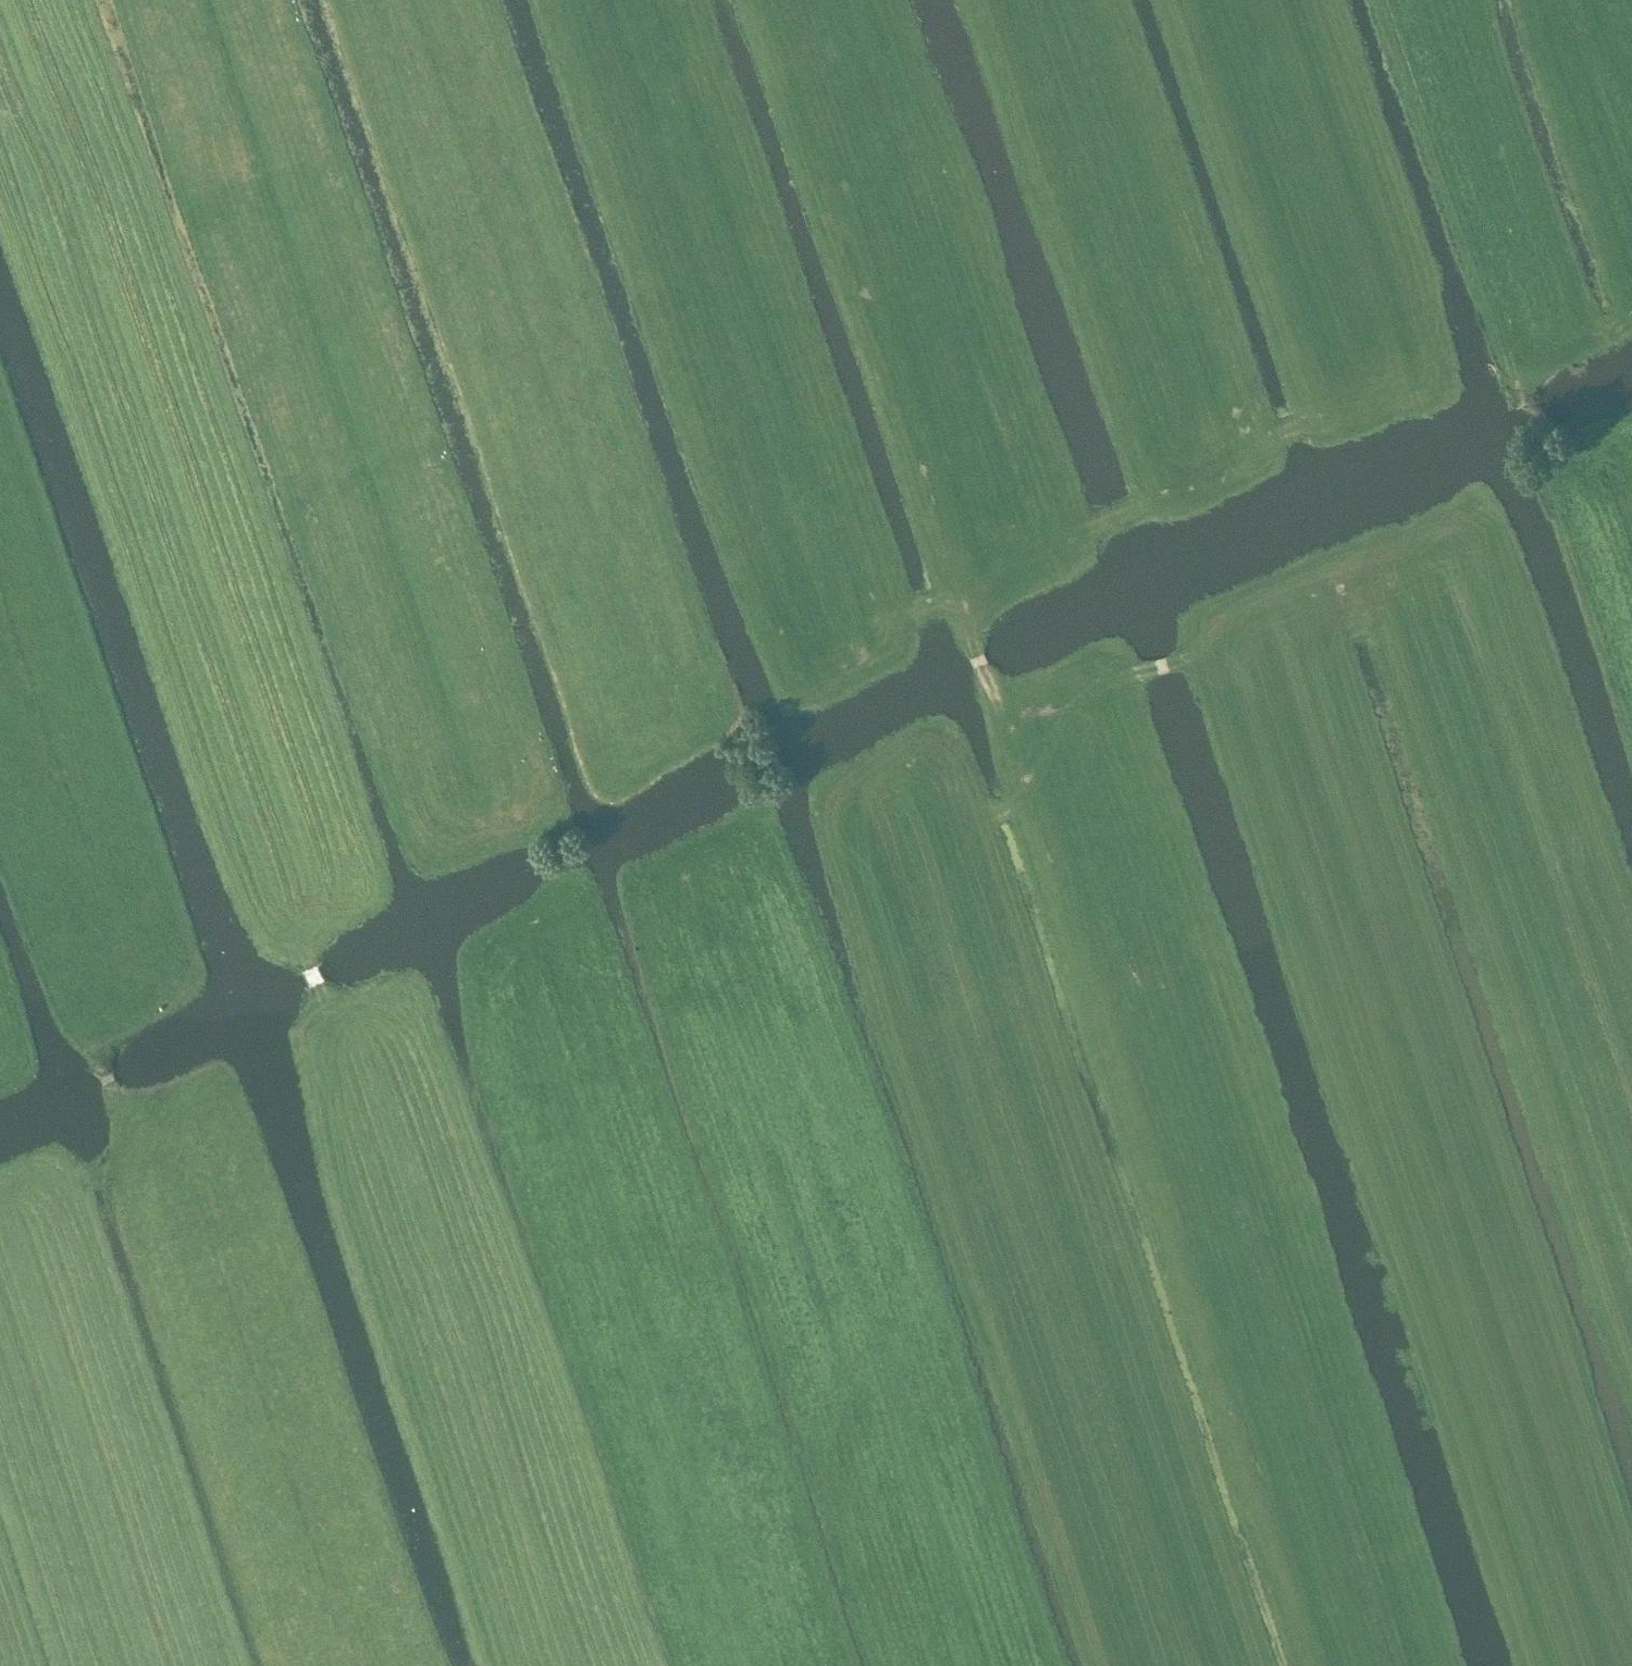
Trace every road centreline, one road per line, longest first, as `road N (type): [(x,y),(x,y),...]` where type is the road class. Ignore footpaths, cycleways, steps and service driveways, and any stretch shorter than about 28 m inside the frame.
road 1 (track): [(1631,735),(1382,0)]

